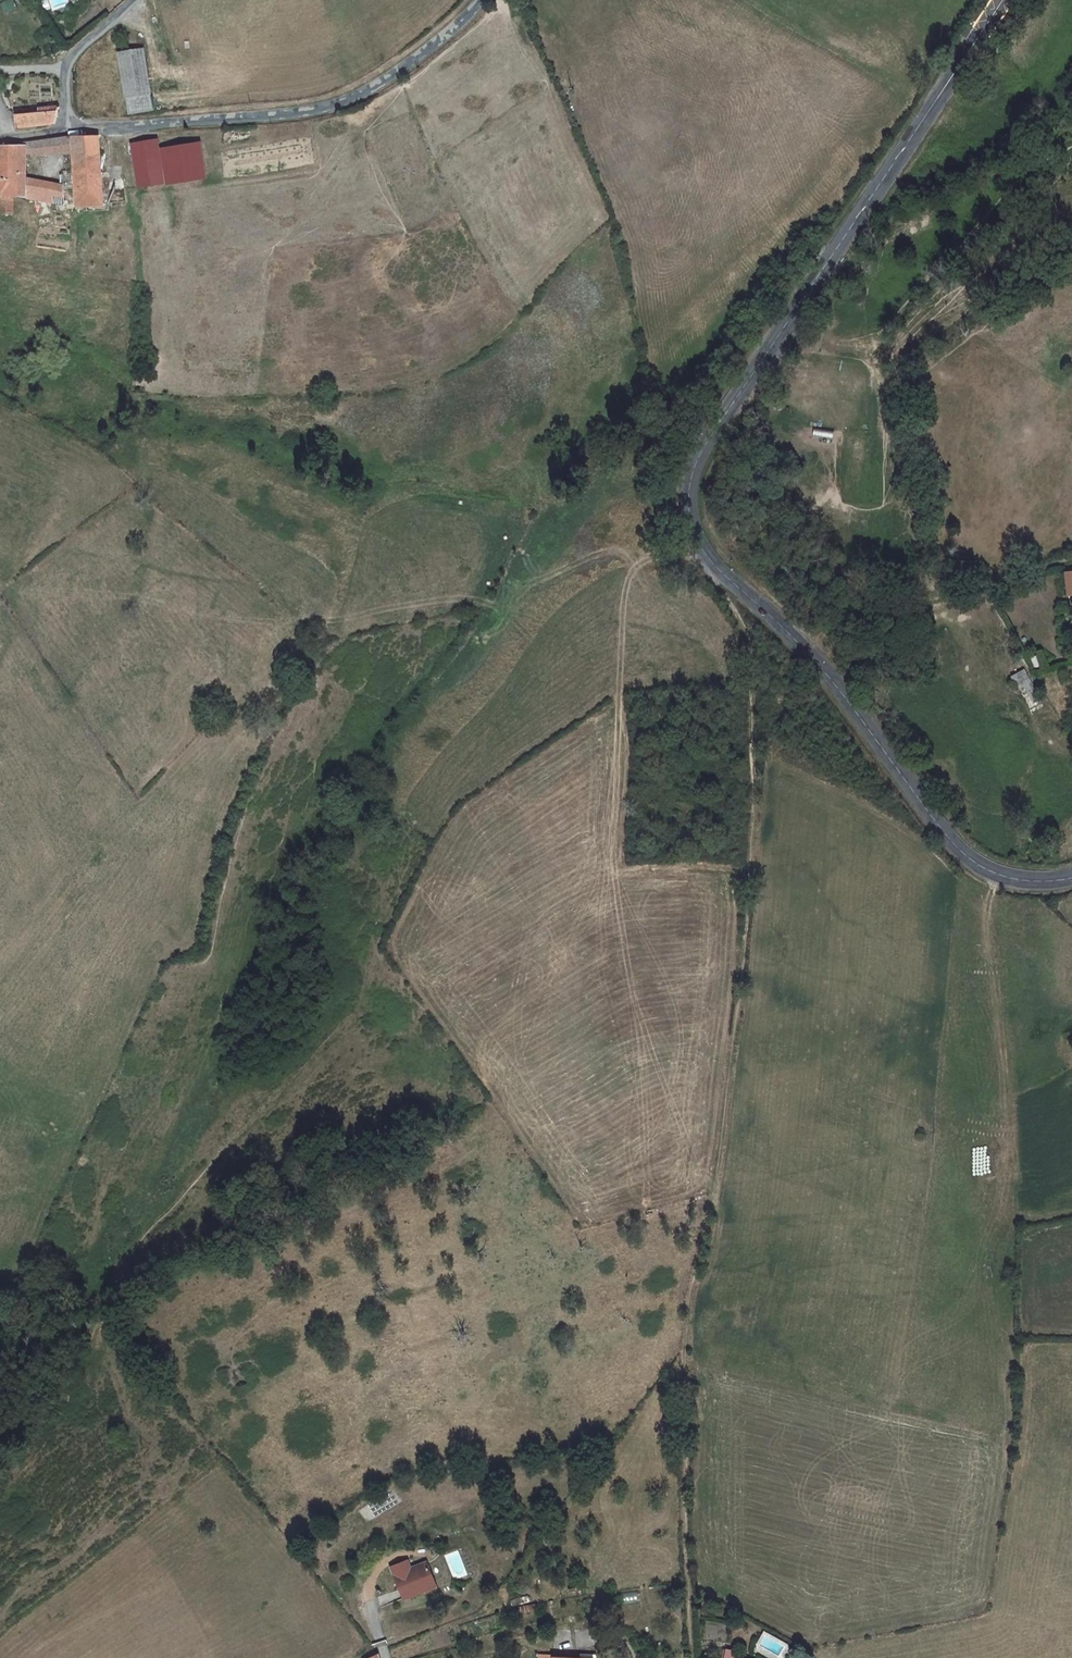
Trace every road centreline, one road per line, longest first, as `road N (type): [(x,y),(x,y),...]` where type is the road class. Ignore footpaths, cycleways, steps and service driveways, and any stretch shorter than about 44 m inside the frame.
road 1 (tertiary): [(1071,876),(1009,876),(961,853),(816,662),(713,562),(691,515),(691,486),(705,446),(1005,0)]
road 2 (unclassified): [(68,132),(307,113),(348,100),(407,66),(481,0)]

